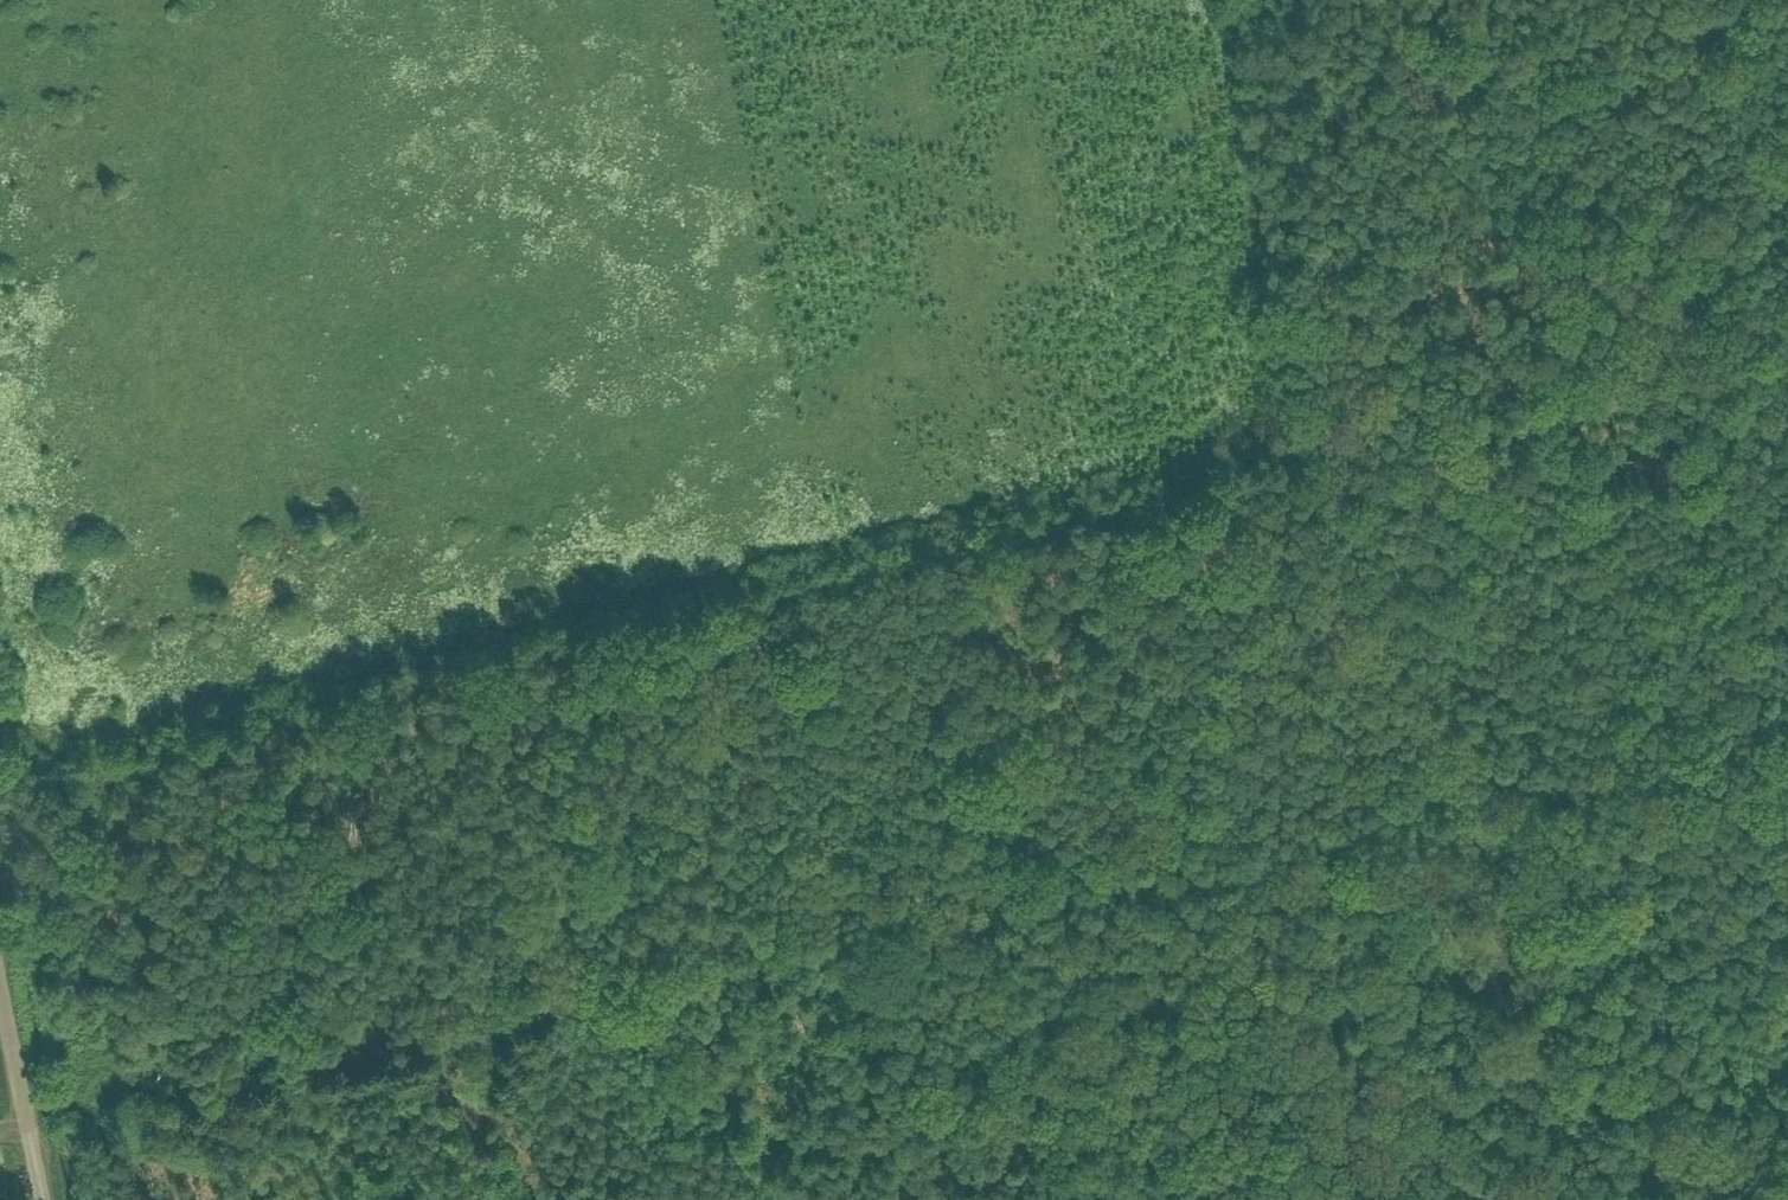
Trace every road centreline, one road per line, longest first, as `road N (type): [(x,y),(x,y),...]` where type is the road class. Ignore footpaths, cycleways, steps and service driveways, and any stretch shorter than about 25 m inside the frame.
road 1 (unclassified): [(44,1199),(0,981)]

